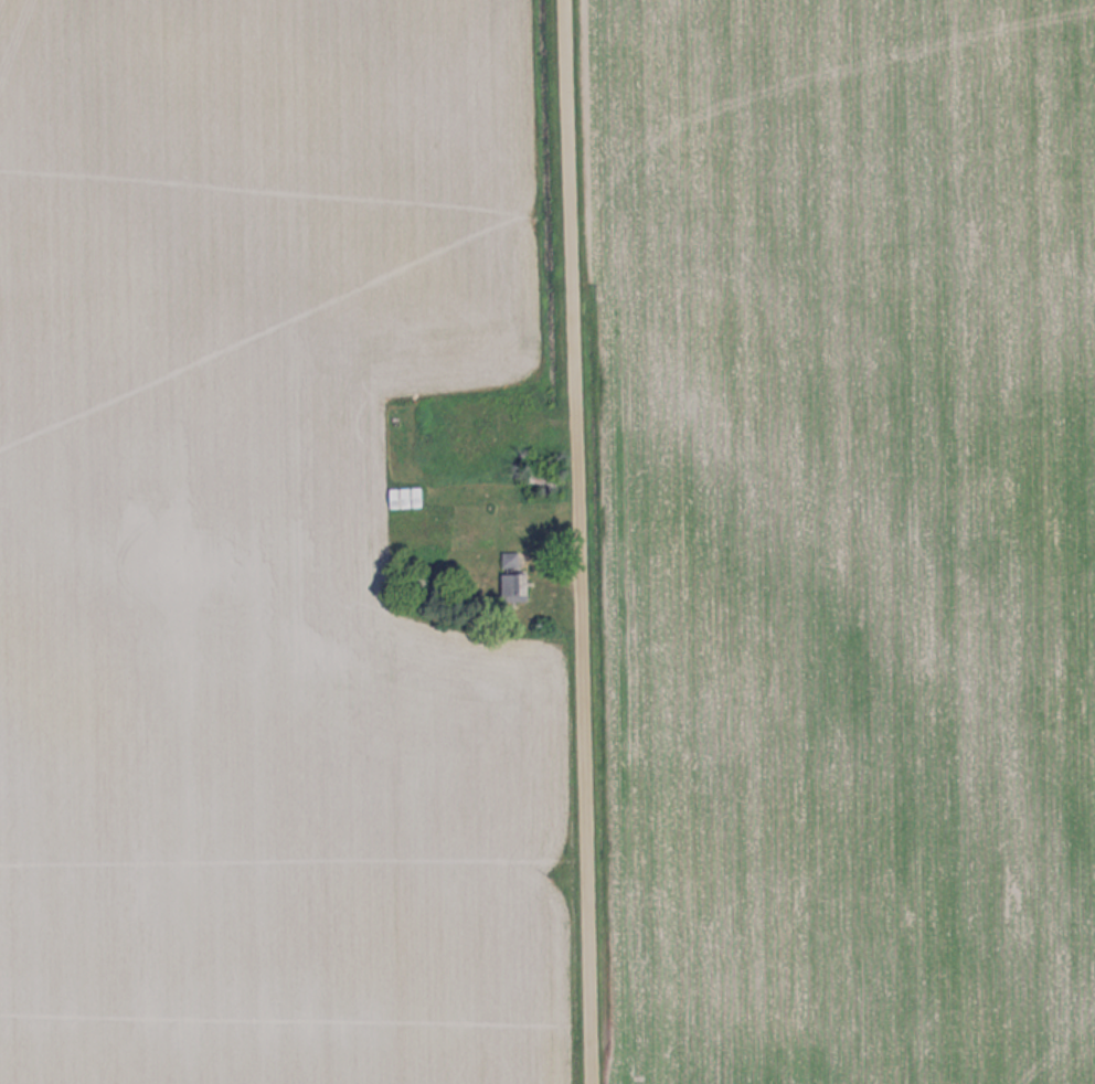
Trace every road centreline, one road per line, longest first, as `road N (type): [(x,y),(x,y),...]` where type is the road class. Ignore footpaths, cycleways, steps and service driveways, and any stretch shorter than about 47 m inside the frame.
road 1 (residential): [(584,1083),(556,0)]

